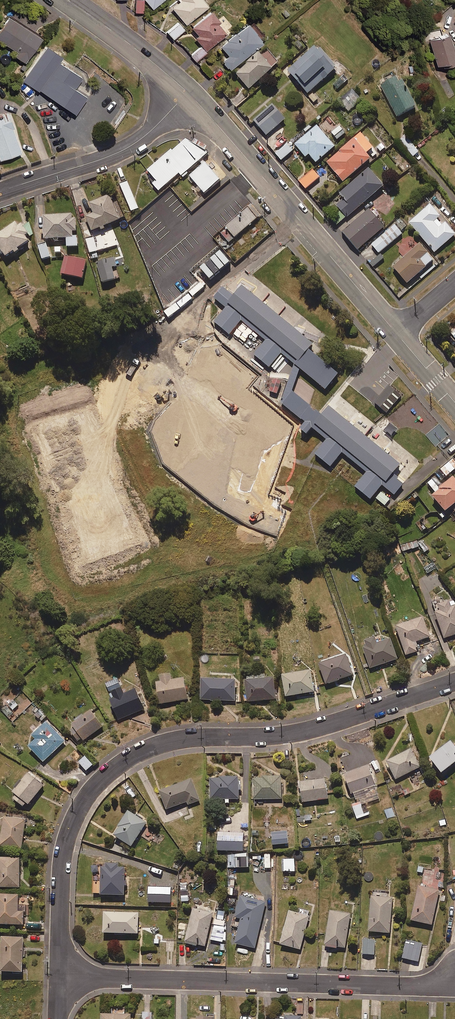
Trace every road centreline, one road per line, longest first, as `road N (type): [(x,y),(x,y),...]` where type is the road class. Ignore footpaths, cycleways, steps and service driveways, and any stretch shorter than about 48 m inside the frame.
road 1 (residential): [(454,680),(290,733),(167,742),(118,766),(89,795),(67,839),(60,975)]
road 2 (residential): [(454,975),(426,986),(60,975)]
road 3 (secondary): [(187,92),(395,334)]
road 4 (residential): [(0,191),(114,154),(187,92)]
road 5 (secondary): [(68,0),(187,92)]

